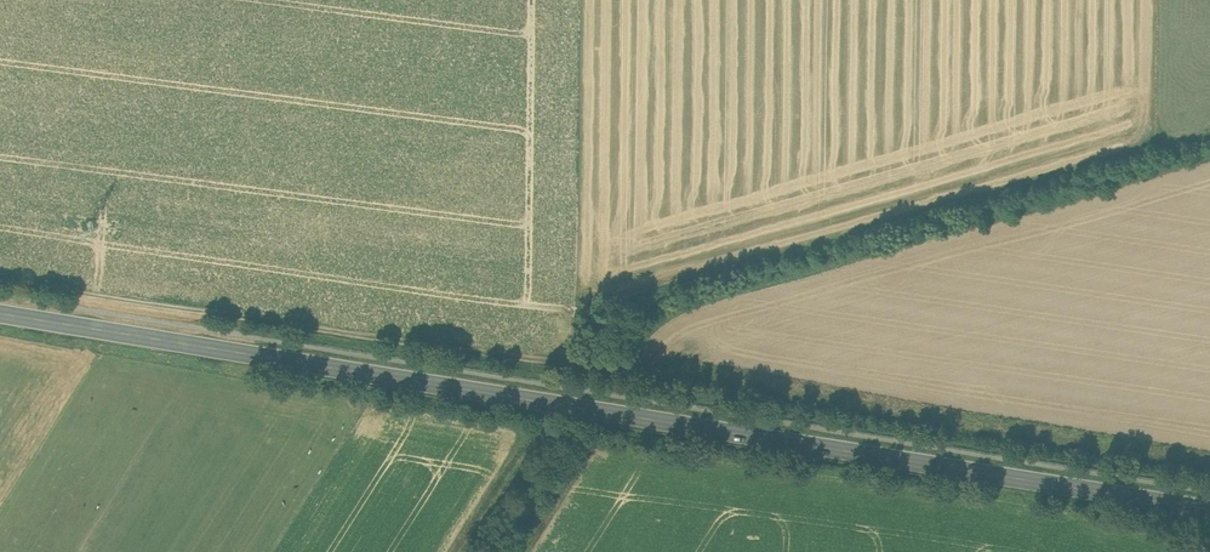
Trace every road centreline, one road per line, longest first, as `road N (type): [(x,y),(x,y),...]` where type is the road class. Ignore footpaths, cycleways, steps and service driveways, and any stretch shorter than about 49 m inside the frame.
road 1 (secondary): [(1209,508),(0,311)]
road 2 (track): [(0,280),(777,400)]

